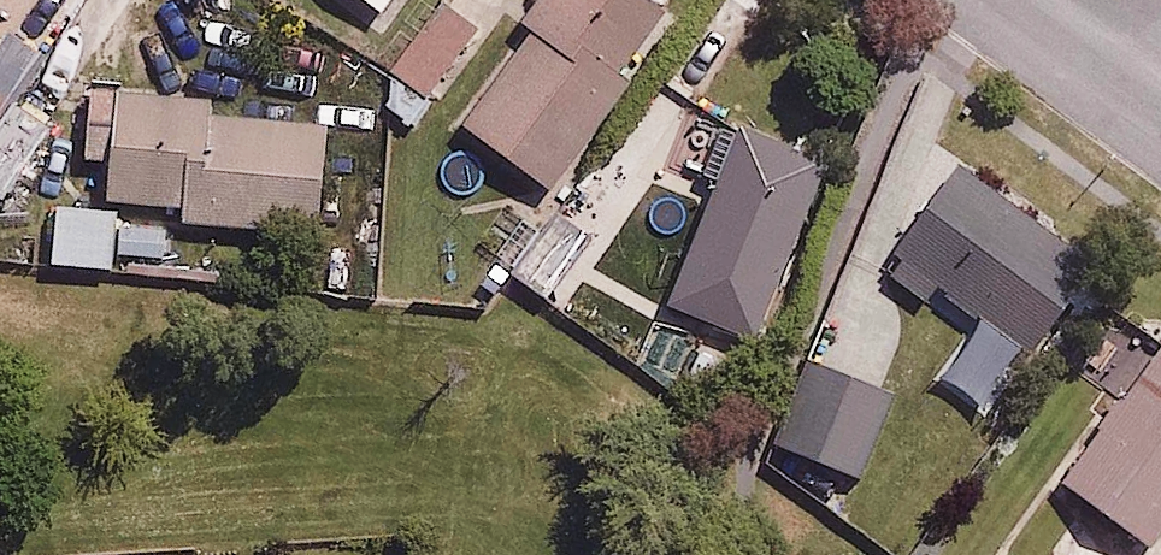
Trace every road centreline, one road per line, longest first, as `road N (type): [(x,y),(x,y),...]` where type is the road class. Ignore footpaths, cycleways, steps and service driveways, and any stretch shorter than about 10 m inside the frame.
road 1 (residential): [(1007,0),(1160,118)]

